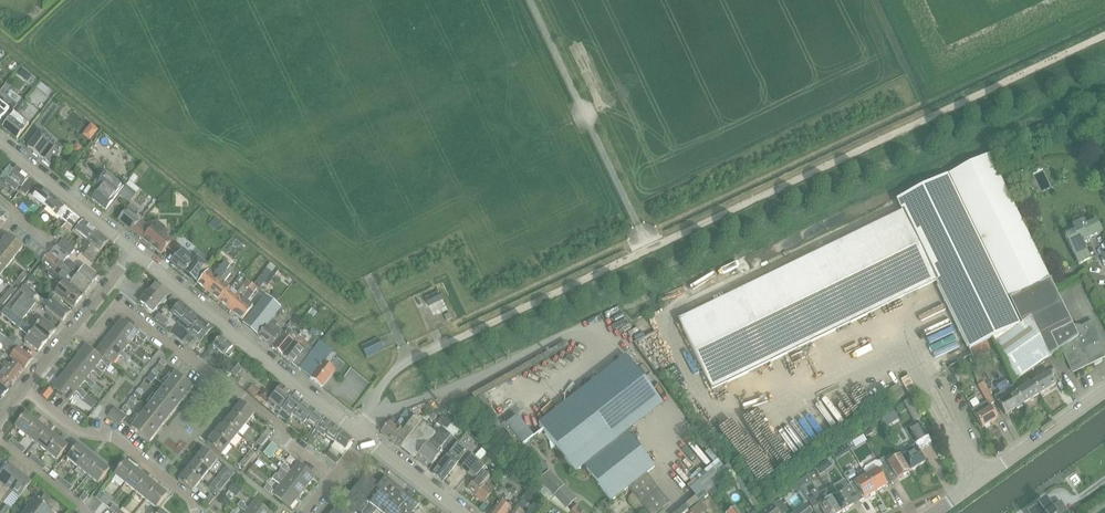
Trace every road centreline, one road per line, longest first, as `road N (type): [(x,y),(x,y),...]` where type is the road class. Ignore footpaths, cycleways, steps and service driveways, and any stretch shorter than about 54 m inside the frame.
road 1 (track): [(1104,33),(453,342)]
road 2 (residential): [(76,326),(90,338),(119,307),(236,390),(280,425),(286,444),(333,477)]
road 3 (unclassified): [(355,430),(135,252)]
road 4 (residential): [(196,512),(192,499),(113,438),(79,432),(24,390)]
road 5 (tertiary): [(1104,392),(930,512)]
road 6 (unclassified): [(135,252),(0,142)]
road 7 (unclassified): [(453,342),(402,367),(355,430)]
road 8 (unclassified): [(466,512),(365,437)]

